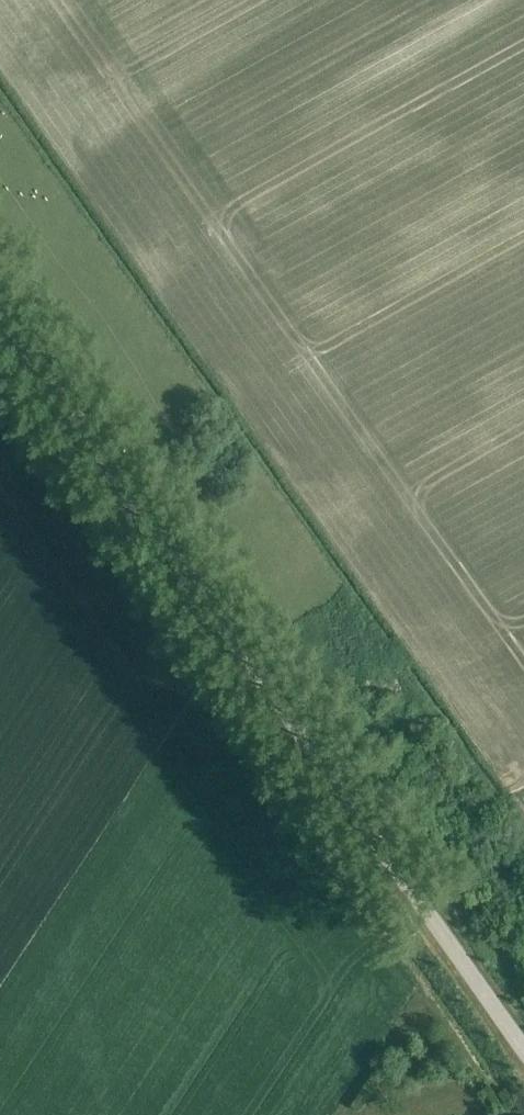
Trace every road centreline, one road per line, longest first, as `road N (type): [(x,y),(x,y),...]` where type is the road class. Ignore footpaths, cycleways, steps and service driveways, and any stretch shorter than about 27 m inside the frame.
road 1 (unclassified): [(523,1049),(0,310)]

